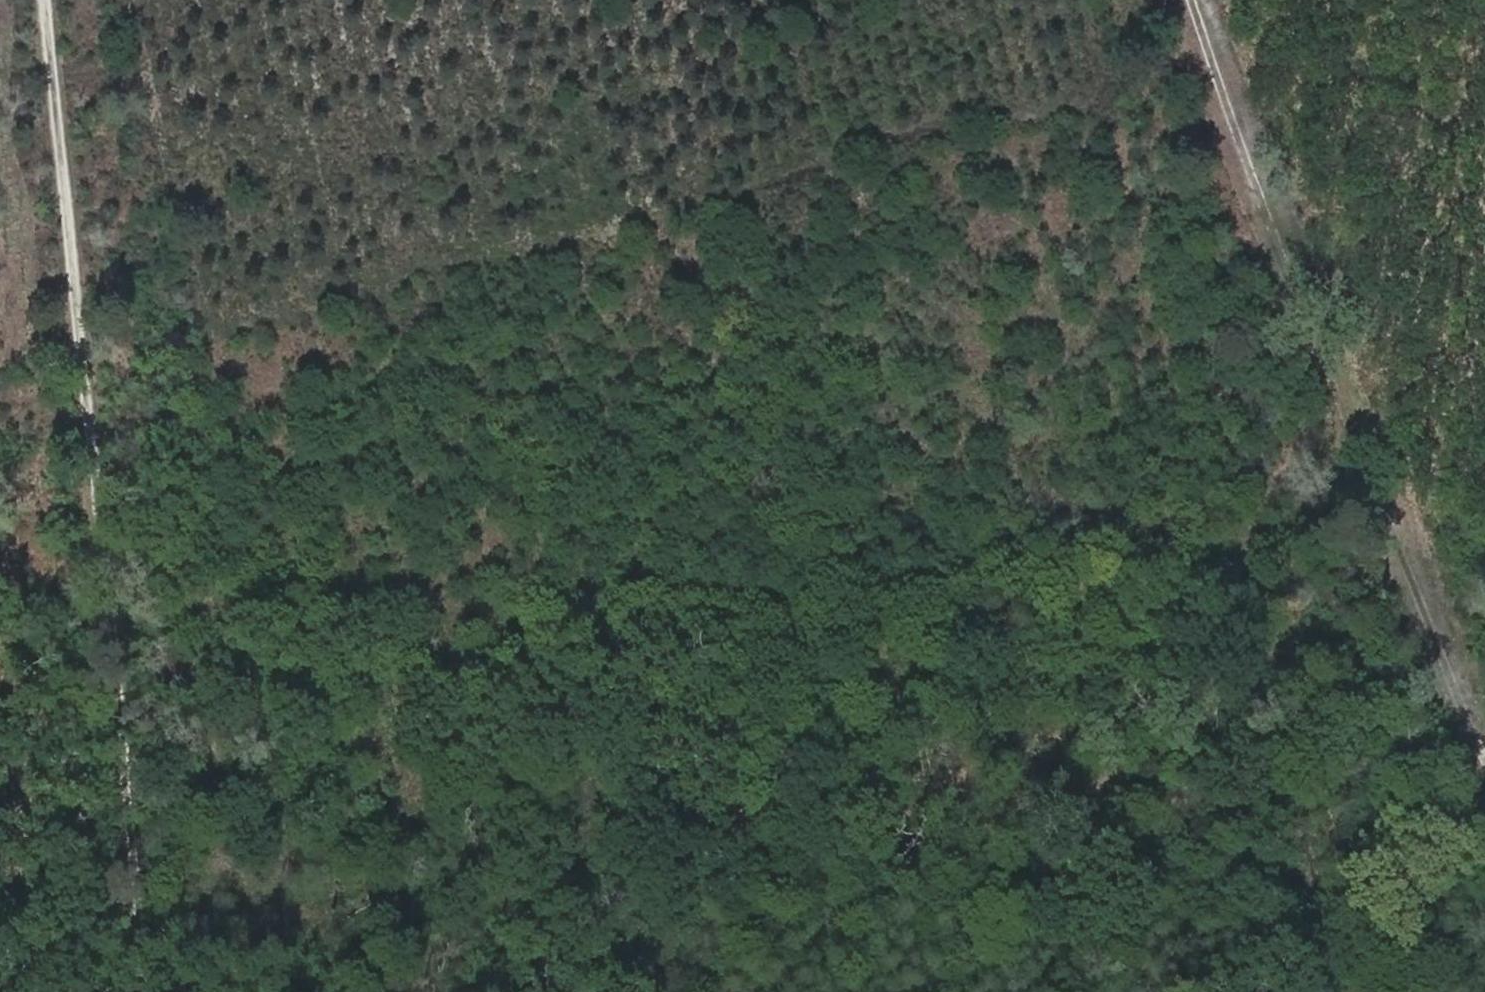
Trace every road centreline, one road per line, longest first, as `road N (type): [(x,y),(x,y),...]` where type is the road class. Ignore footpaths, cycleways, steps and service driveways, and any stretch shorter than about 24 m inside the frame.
road 1 (track): [(63,0),(163,991)]
road 2 (track): [(1484,840),(1368,946),(1359,991)]

